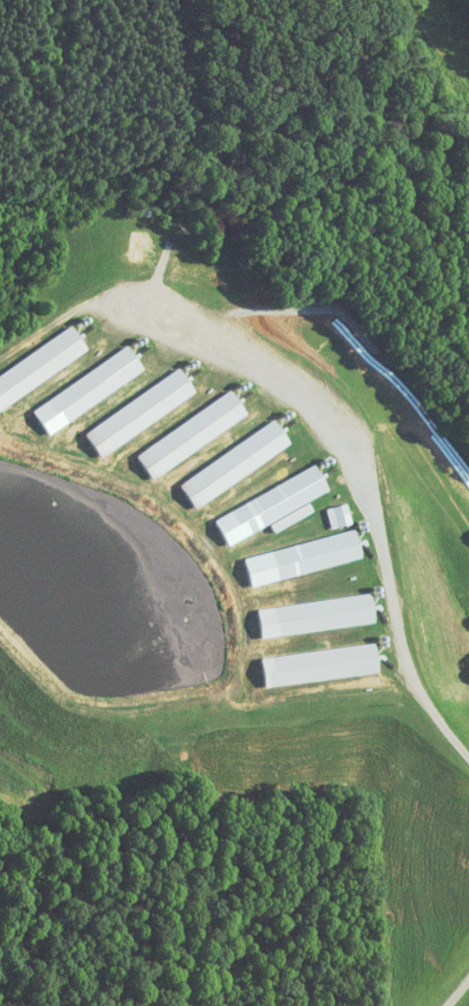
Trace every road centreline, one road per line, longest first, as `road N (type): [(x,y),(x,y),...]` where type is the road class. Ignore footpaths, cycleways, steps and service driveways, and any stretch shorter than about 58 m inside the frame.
road 1 (residential): [(468,756),(427,711),(361,474),(320,415),(176,342)]
road 2 (residential): [(171,309),(176,342),(123,323),(107,306),(113,295),(136,290),(164,297),(171,309)]

